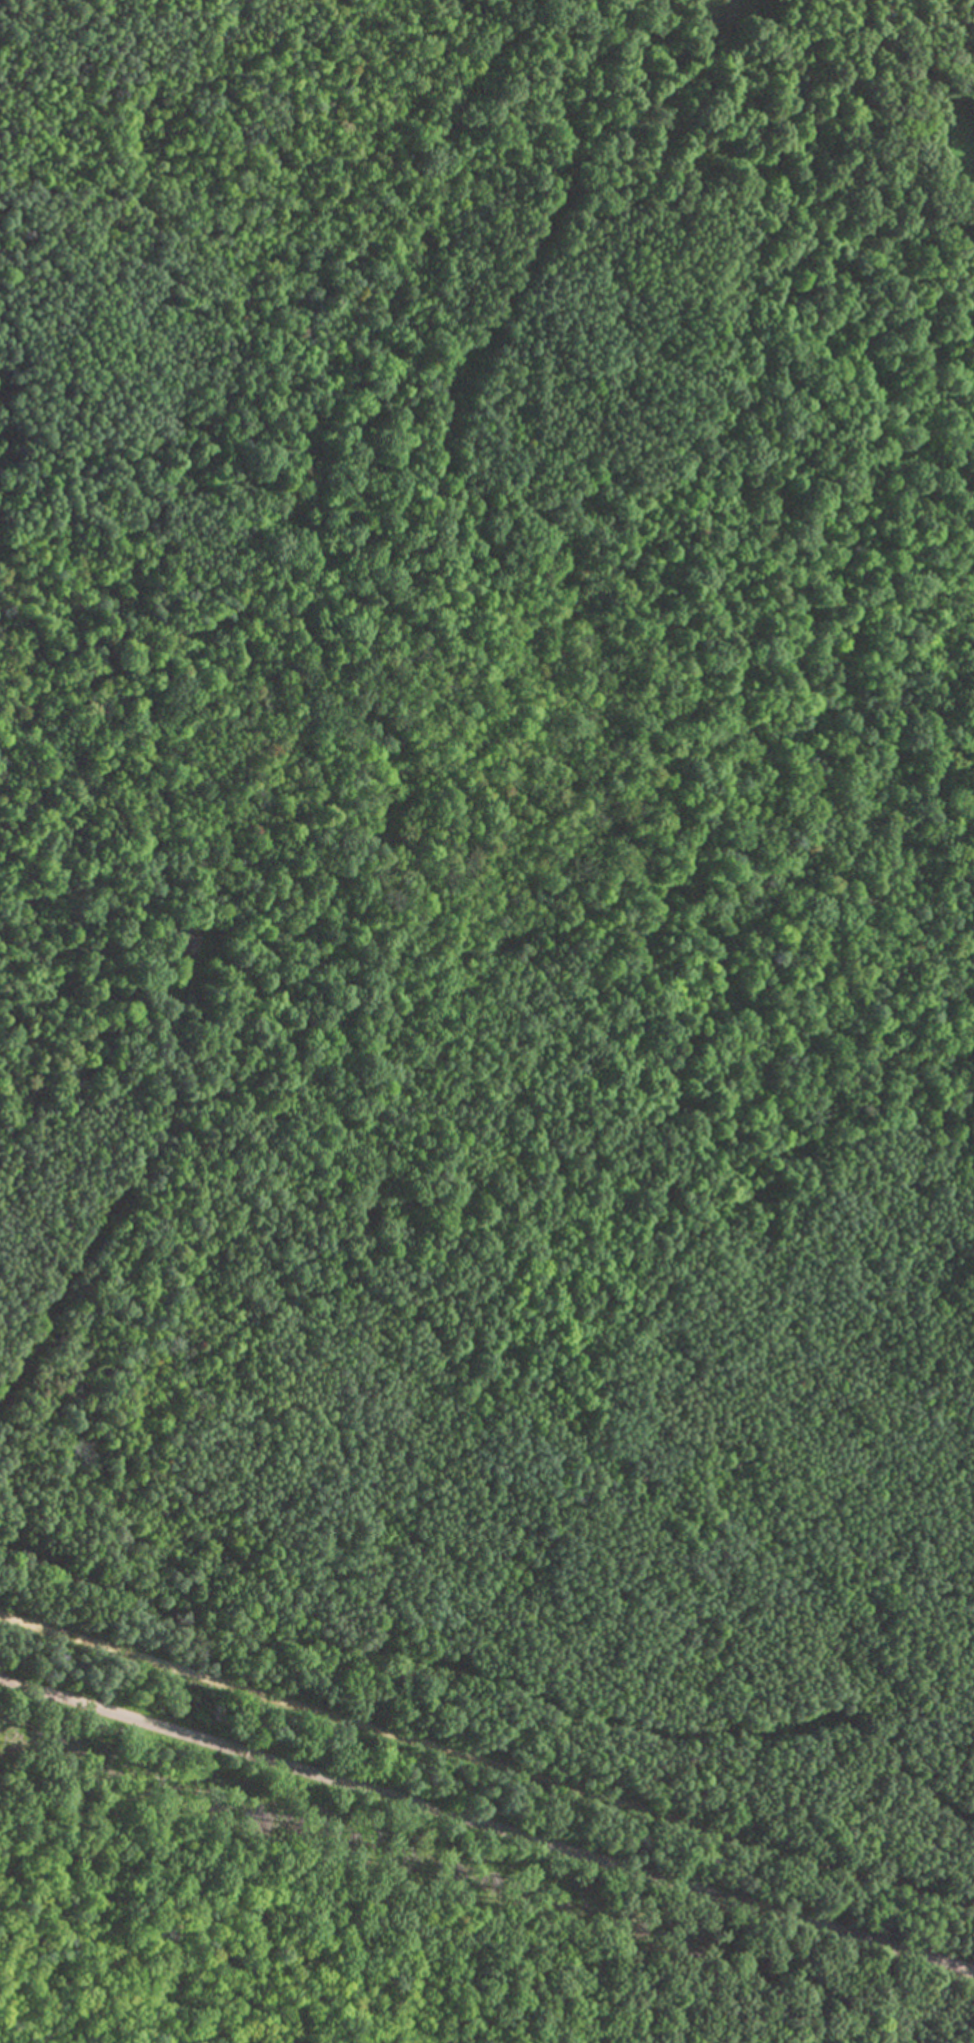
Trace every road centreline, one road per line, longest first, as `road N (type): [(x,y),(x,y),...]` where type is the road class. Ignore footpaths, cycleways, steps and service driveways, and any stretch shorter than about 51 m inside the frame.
road 1 (residential): [(973,1970),(0,1680)]

